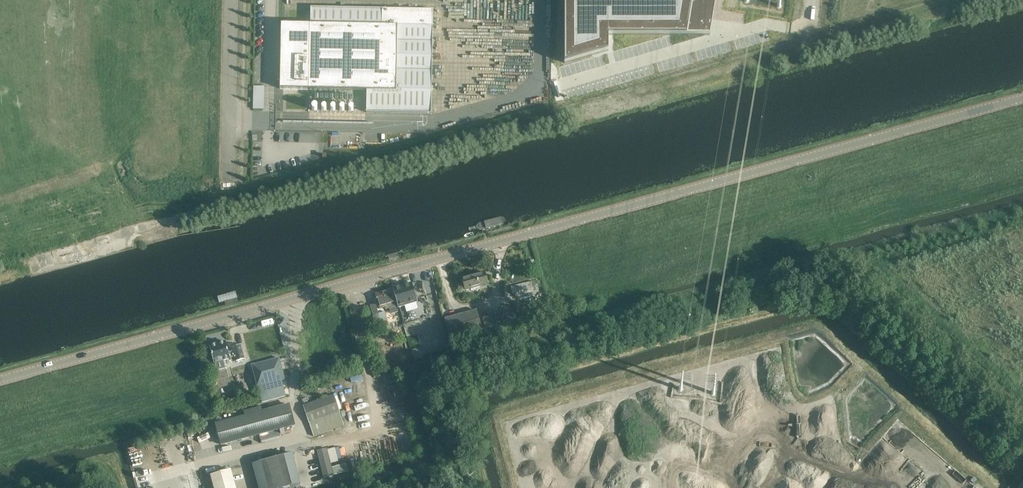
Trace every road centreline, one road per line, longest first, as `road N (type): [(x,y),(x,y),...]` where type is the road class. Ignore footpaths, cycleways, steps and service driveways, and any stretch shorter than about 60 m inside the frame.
road 1 (tertiary): [(0,381),(1022,97)]
road 2 (unclassified): [(231,187),(234,0)]

